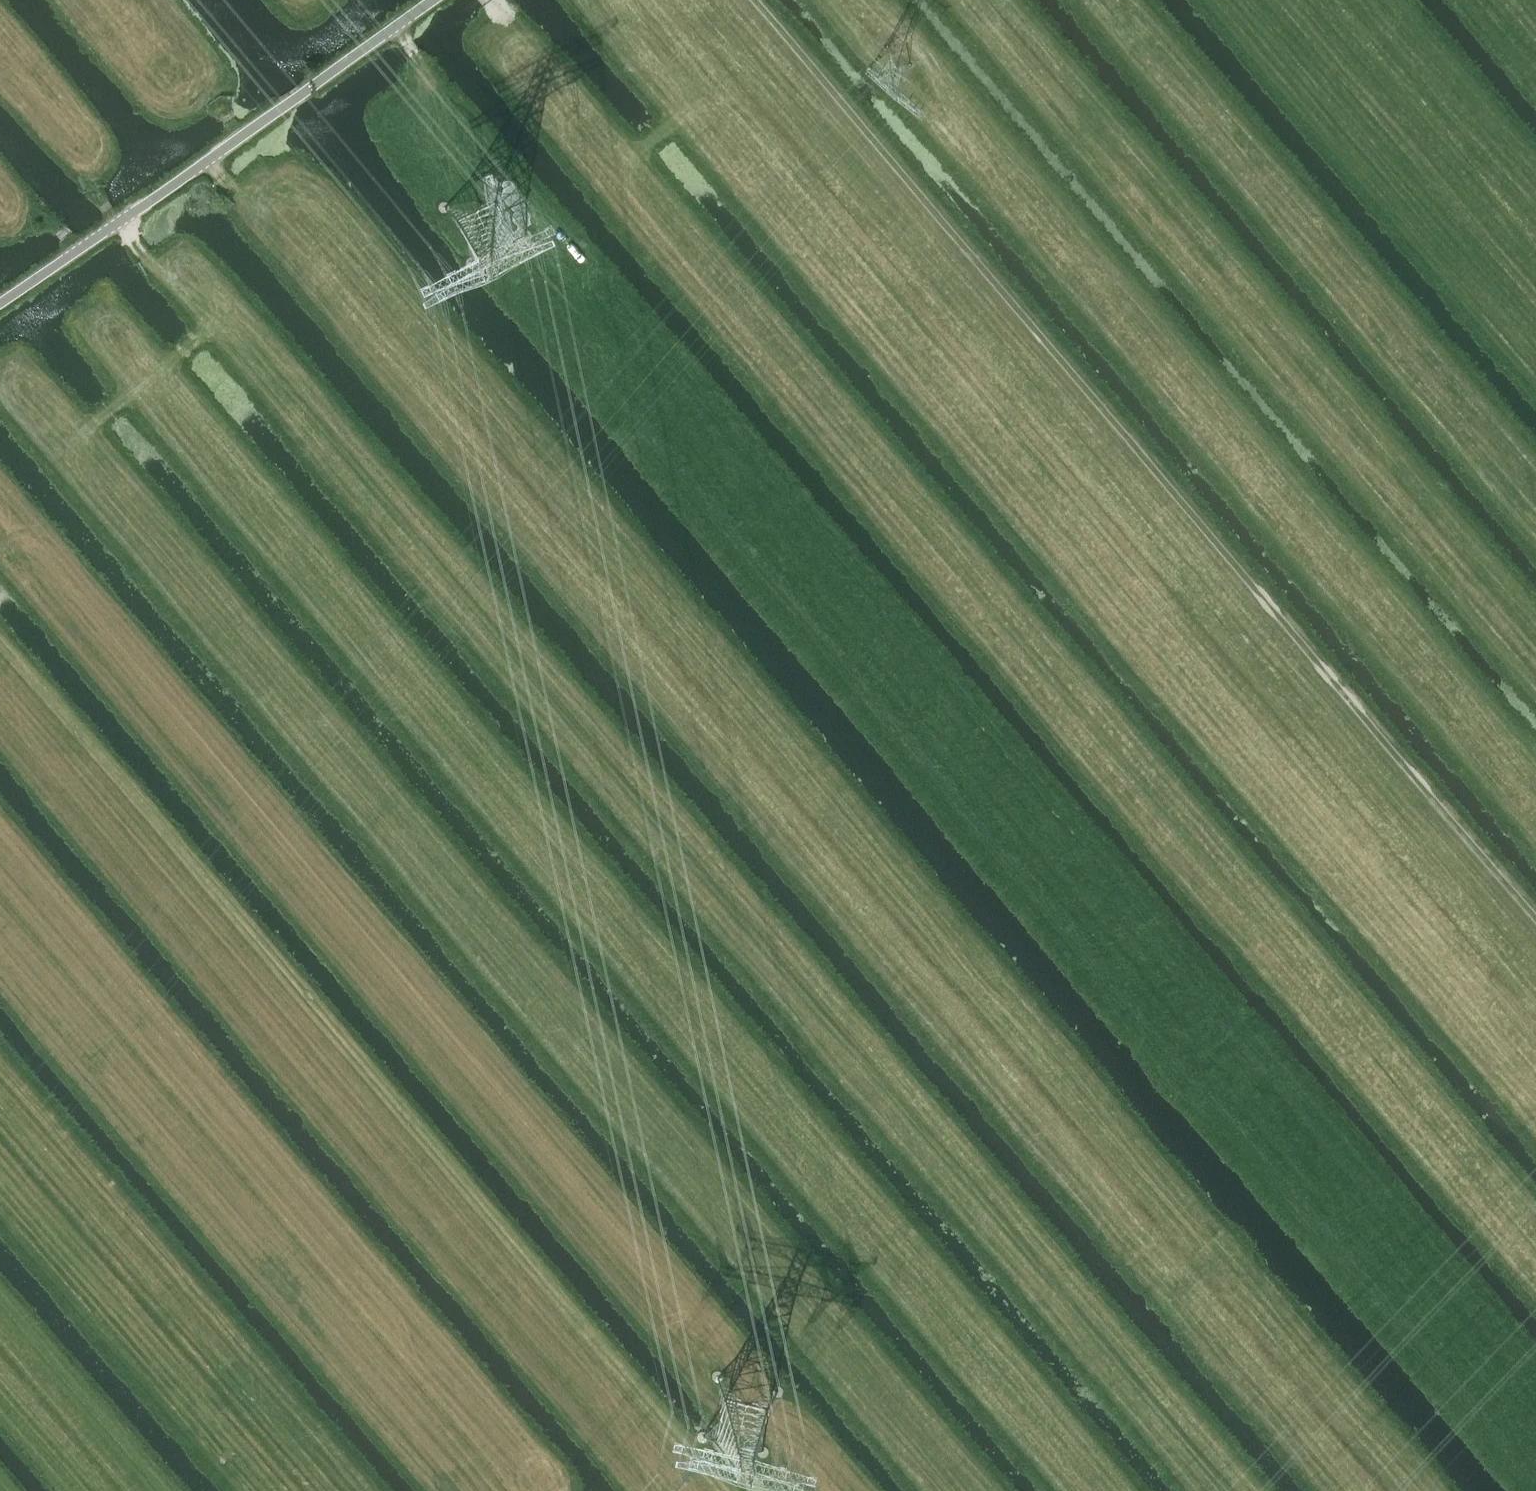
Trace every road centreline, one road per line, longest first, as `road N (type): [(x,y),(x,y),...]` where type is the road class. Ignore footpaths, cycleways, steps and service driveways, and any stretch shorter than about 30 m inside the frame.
road 1 (unclassified): [(0,303),(435,0)]

